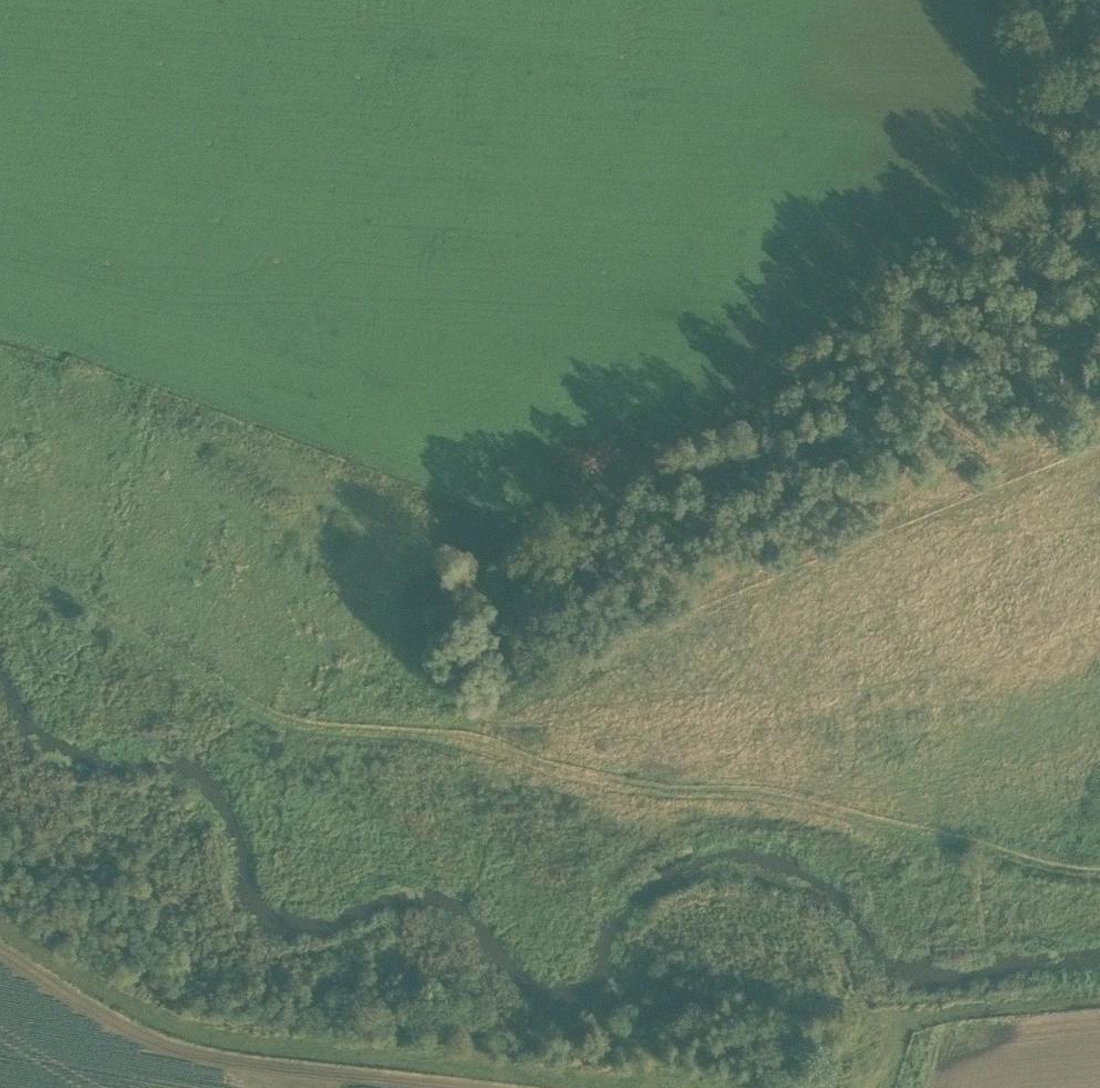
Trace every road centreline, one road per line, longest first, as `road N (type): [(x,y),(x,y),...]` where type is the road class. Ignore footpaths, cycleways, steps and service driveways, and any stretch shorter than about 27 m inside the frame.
road 1 (unclassified): [(1099,107),(1037,0)]

